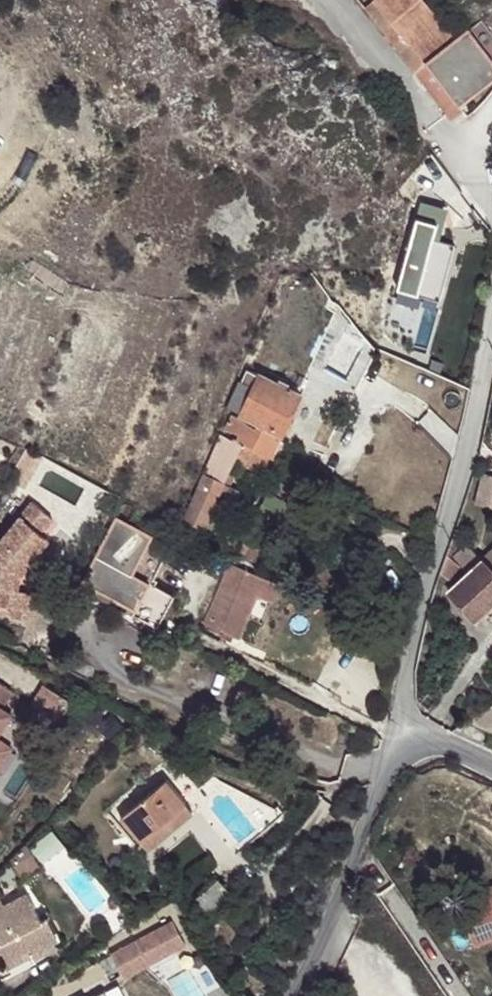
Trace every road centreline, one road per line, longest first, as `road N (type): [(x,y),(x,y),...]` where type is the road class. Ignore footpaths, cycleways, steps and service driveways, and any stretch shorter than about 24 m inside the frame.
road 1 (residential): [(491,335),(461,483),(409,642),(399,726)]
road 2 (residential): [(295,995),(343,895),(399,726)]
road 3 (residential): [(329,0),(465,157)]

